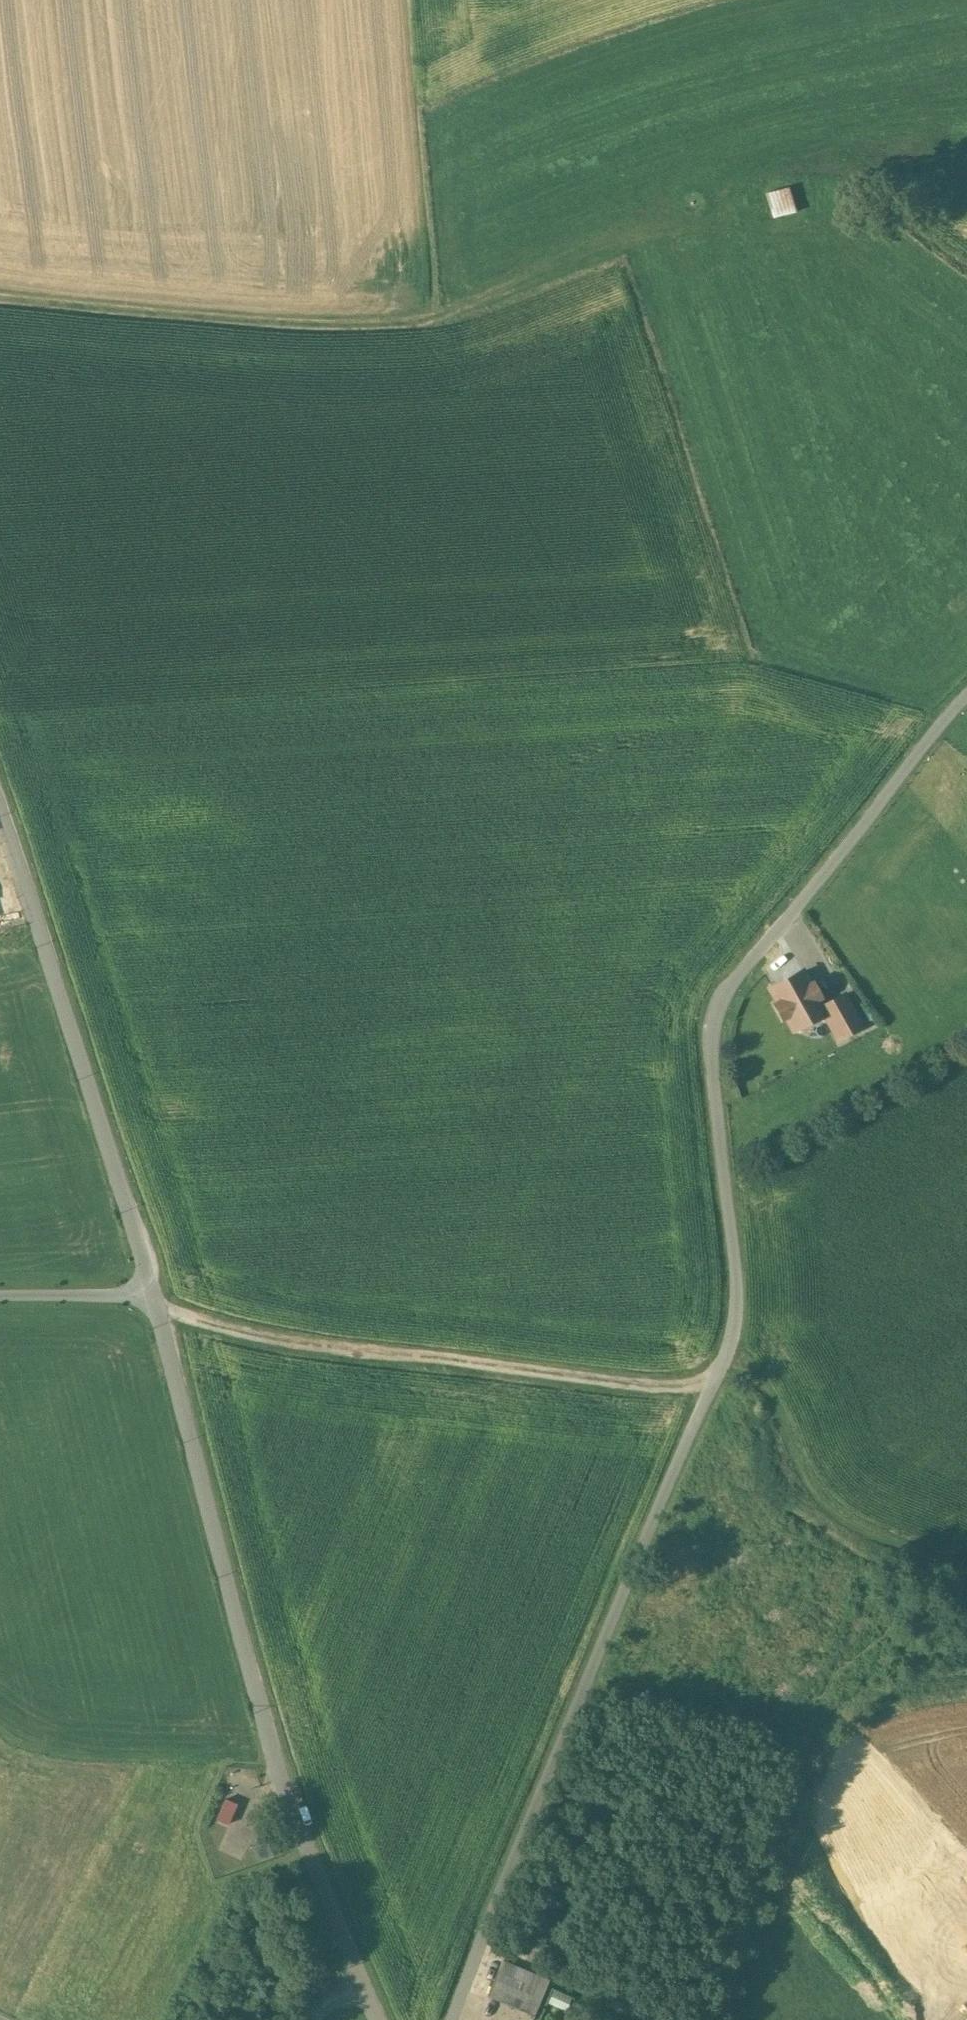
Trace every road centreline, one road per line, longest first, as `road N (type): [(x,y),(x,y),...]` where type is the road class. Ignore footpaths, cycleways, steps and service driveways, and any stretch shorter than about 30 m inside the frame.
road 1 (unclassified): [(452,2019),(725,1356),(736,1283),(718,1103),(721,1005),(966,699)]
road 2 (unclassified): [(0,812),(154,1296),(276,1766),(378,2019)]
road 3 (track): [(718,1374),(683,1385),(586,1377),(277,1338),(156,1303)]
road 4 (track): [(966,1579),(819,1508),(786,1458),(756,1380),(725,1356)]

